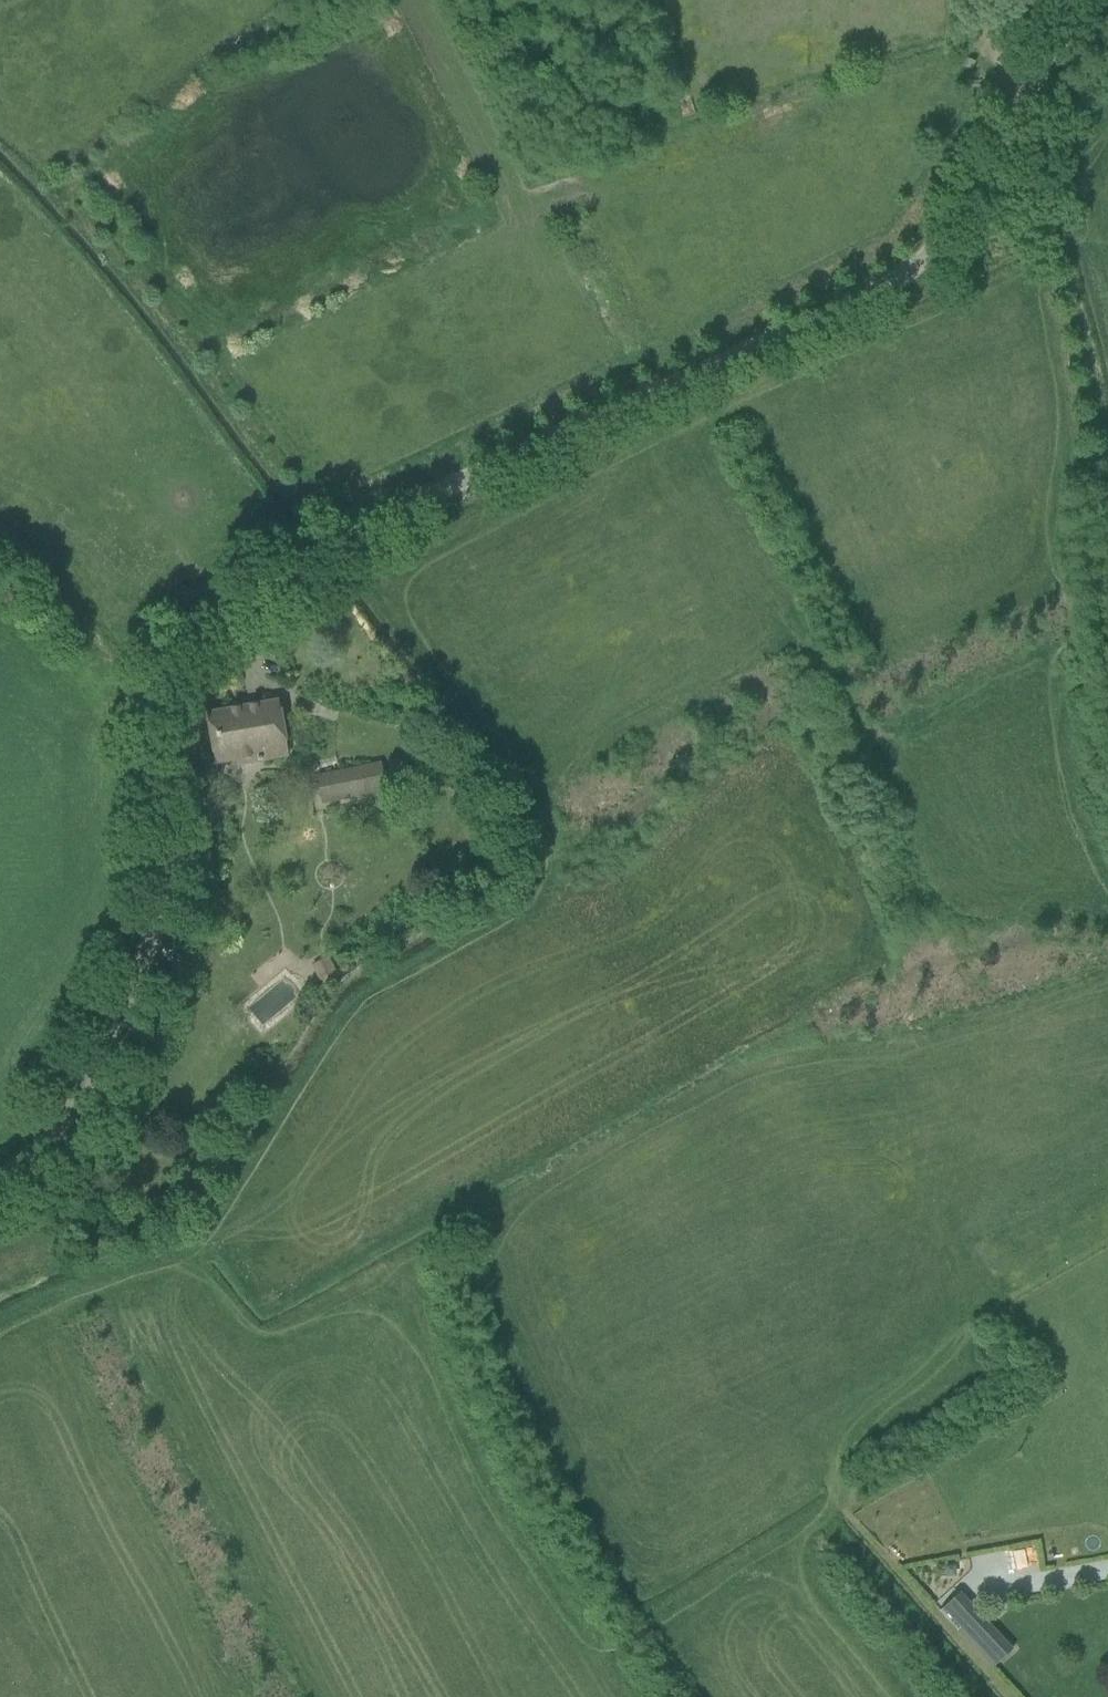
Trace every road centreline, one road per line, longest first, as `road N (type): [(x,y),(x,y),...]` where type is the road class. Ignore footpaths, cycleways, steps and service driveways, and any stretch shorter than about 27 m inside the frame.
road 1 (unclassified): [(0,1182),(81,1125),(130,1051),(154,987),(172,883),(169,701),(187,652),(461,494),(914,276),(972,212),(1033,84),(1107,0)]
road 2 (track): [(975,0),(1015,121)]

